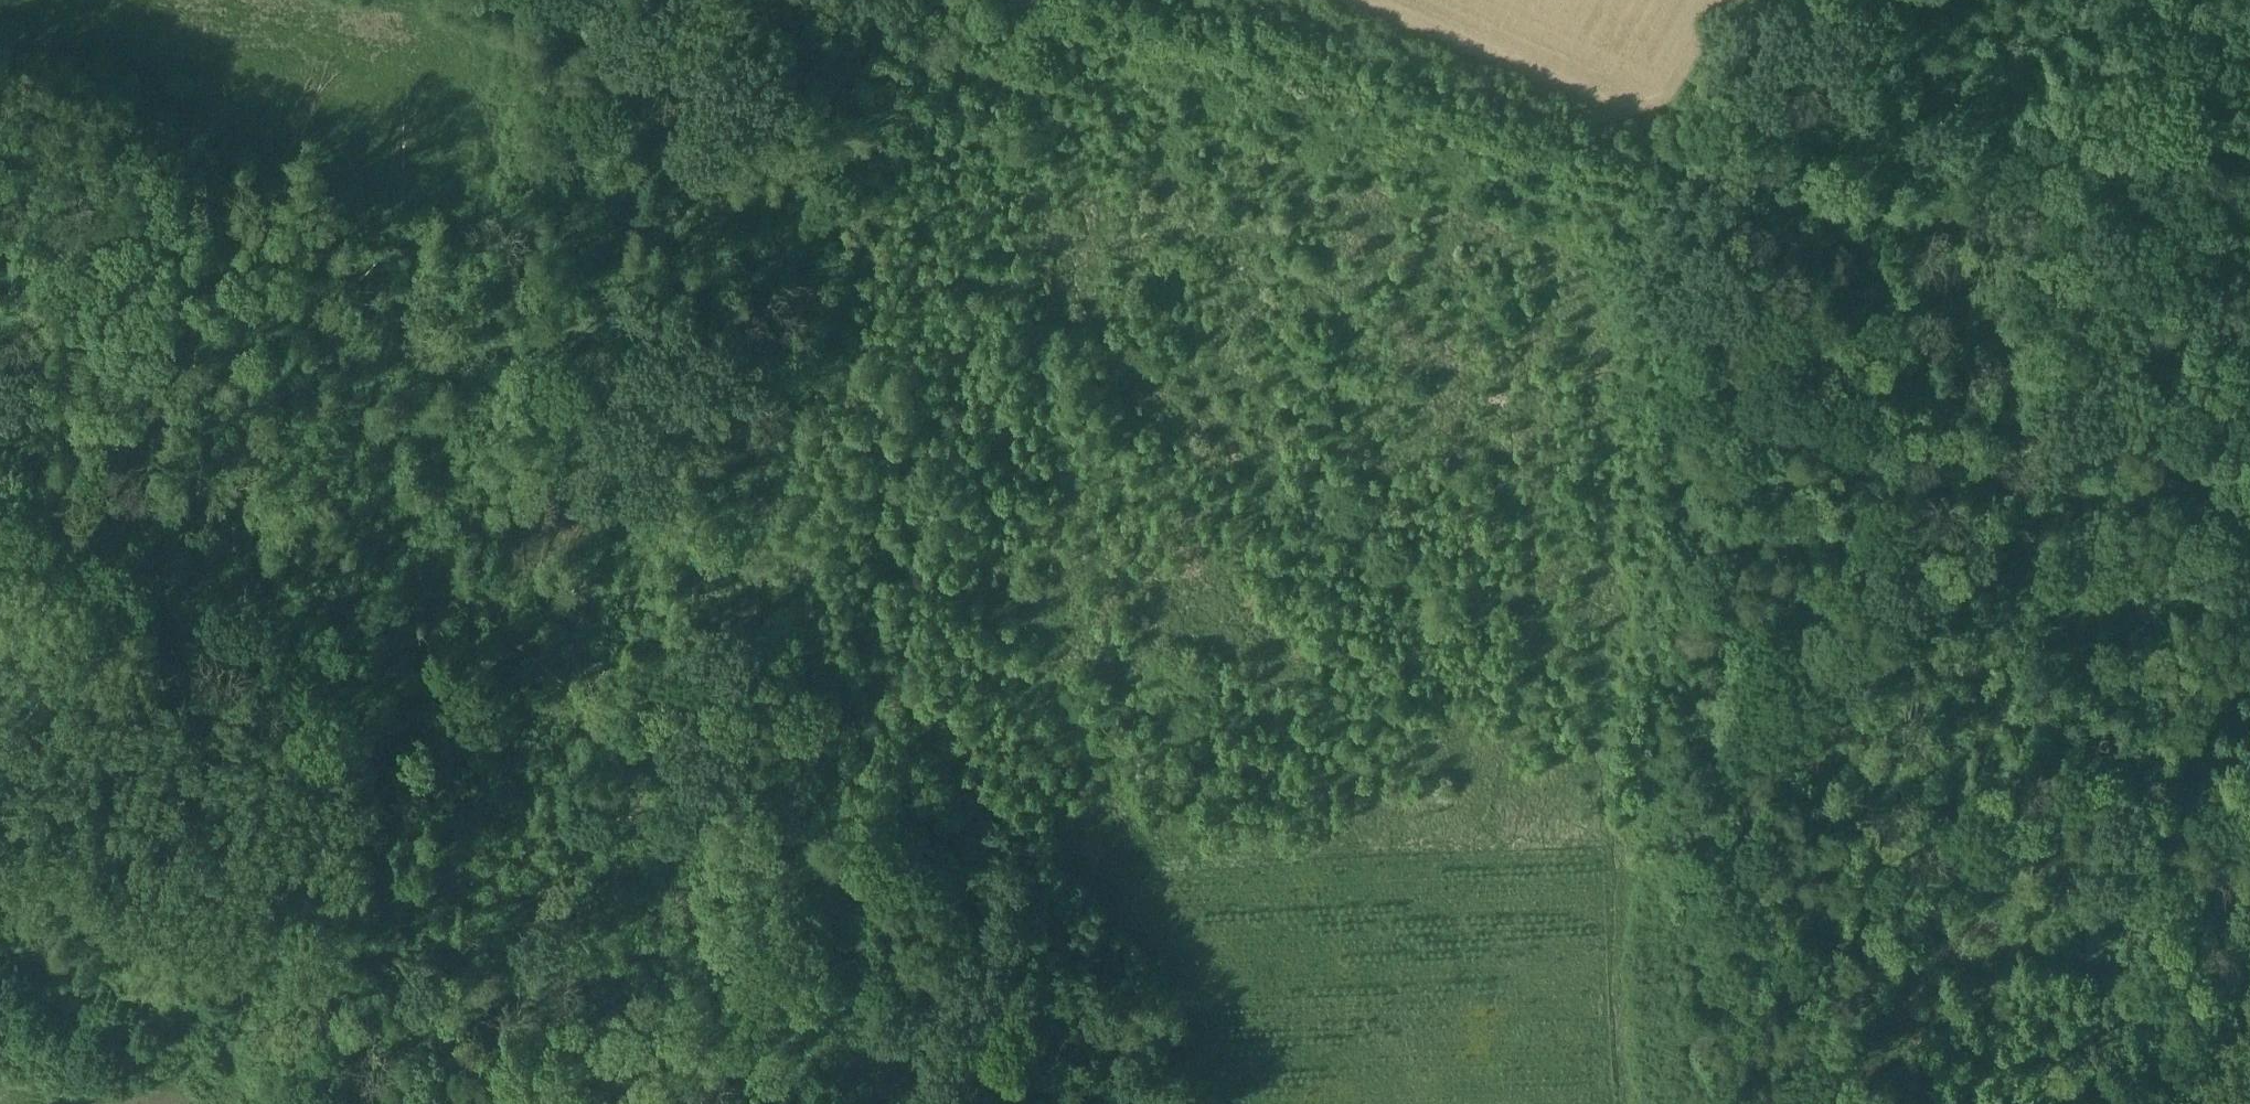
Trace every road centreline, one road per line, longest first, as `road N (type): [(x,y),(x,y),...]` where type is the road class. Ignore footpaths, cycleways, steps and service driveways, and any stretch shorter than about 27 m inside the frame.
road 1 (track): [(2249,925),(2151,1103)]

